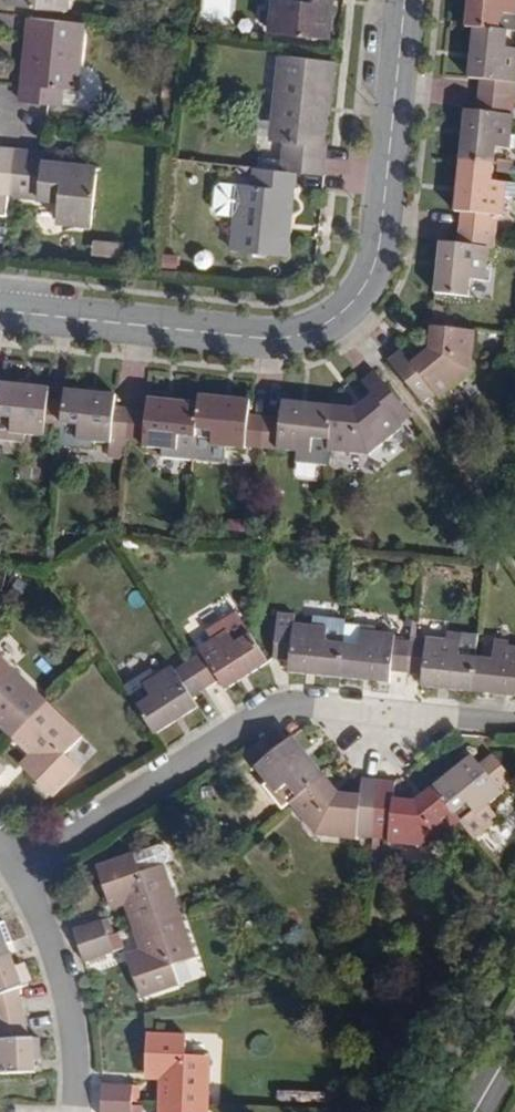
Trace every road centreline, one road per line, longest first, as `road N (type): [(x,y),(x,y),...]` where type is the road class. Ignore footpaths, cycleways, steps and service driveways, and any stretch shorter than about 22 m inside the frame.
road 1 (tertiary): [(408,0),(383,218),(365,287),(338,311),(297,337),(265,341),(0,313)]
road 2 (residential): [(514,722),(285,703),(259,708),(6,871)]
road 3 (residential): [(6,871),(60,967),(76,1100)]

